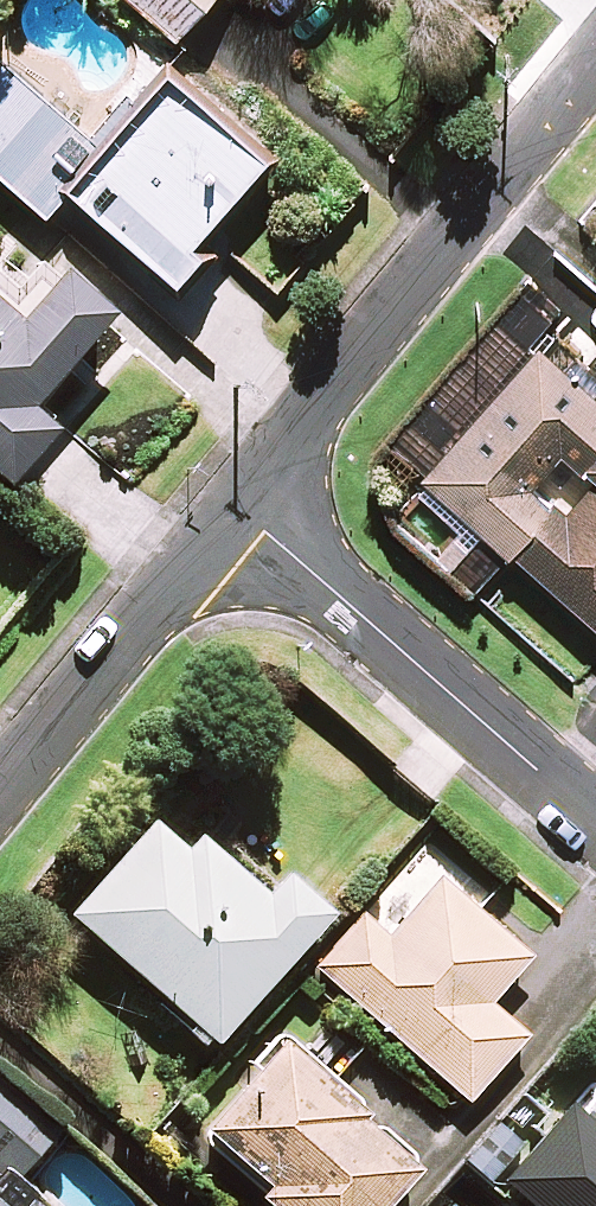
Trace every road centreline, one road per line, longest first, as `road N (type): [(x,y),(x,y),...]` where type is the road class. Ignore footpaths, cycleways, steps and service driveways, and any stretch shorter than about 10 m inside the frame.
road 1 (residential): [(234,504),(595,58)]
road 2 (residential): [(234,504),(595,821)]
road 3 (residential): [(0,785),(234,504)]

